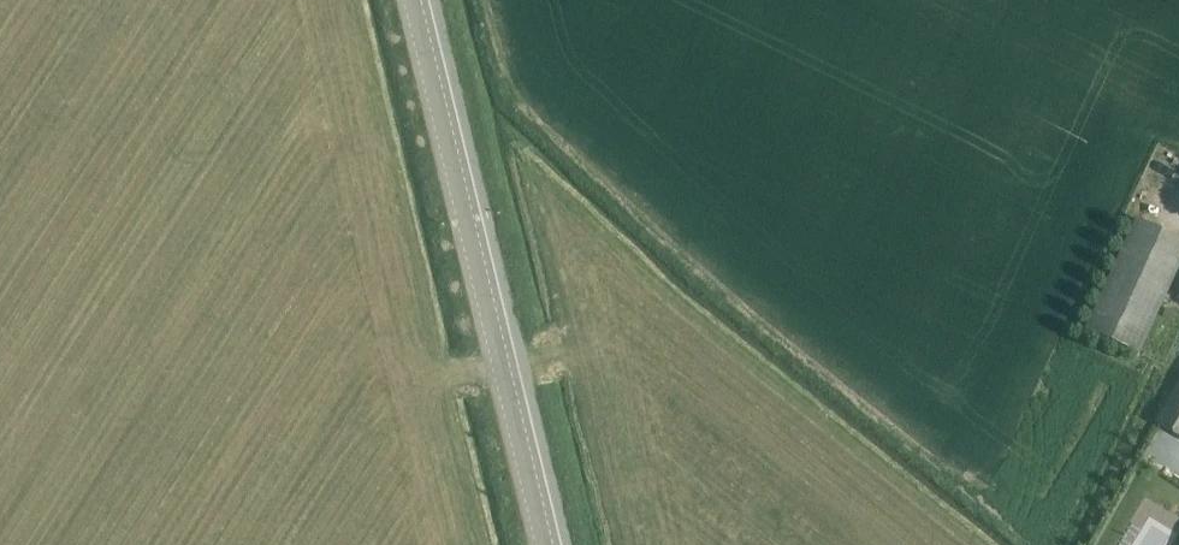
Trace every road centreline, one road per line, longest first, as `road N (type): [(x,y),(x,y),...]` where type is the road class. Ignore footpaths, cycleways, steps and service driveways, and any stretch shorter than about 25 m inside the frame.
road 1 (tertiary): [(549,544),(418,0)]

